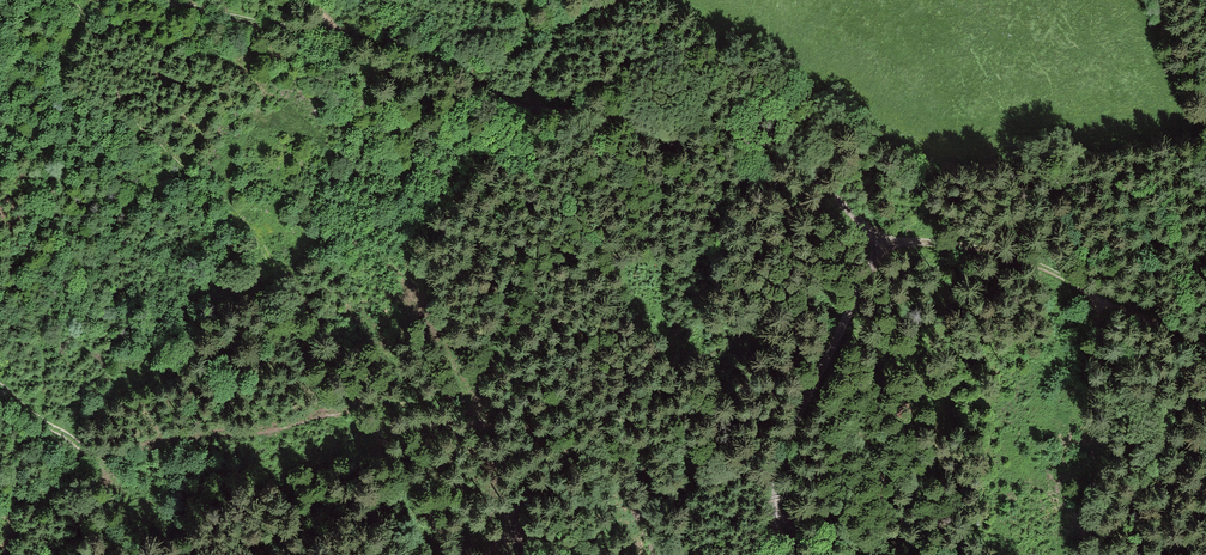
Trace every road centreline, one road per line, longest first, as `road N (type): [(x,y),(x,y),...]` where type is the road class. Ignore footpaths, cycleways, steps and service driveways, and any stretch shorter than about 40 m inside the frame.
road 1 (track): [(772,554),(786,443),(883,241),(795,165),(735,133),(551,111),(368,36),(167,0)]
road 2 (track): [(659,554),(626,463),(549,312),(508,169),(507,136),(541,45),(635,0)]

